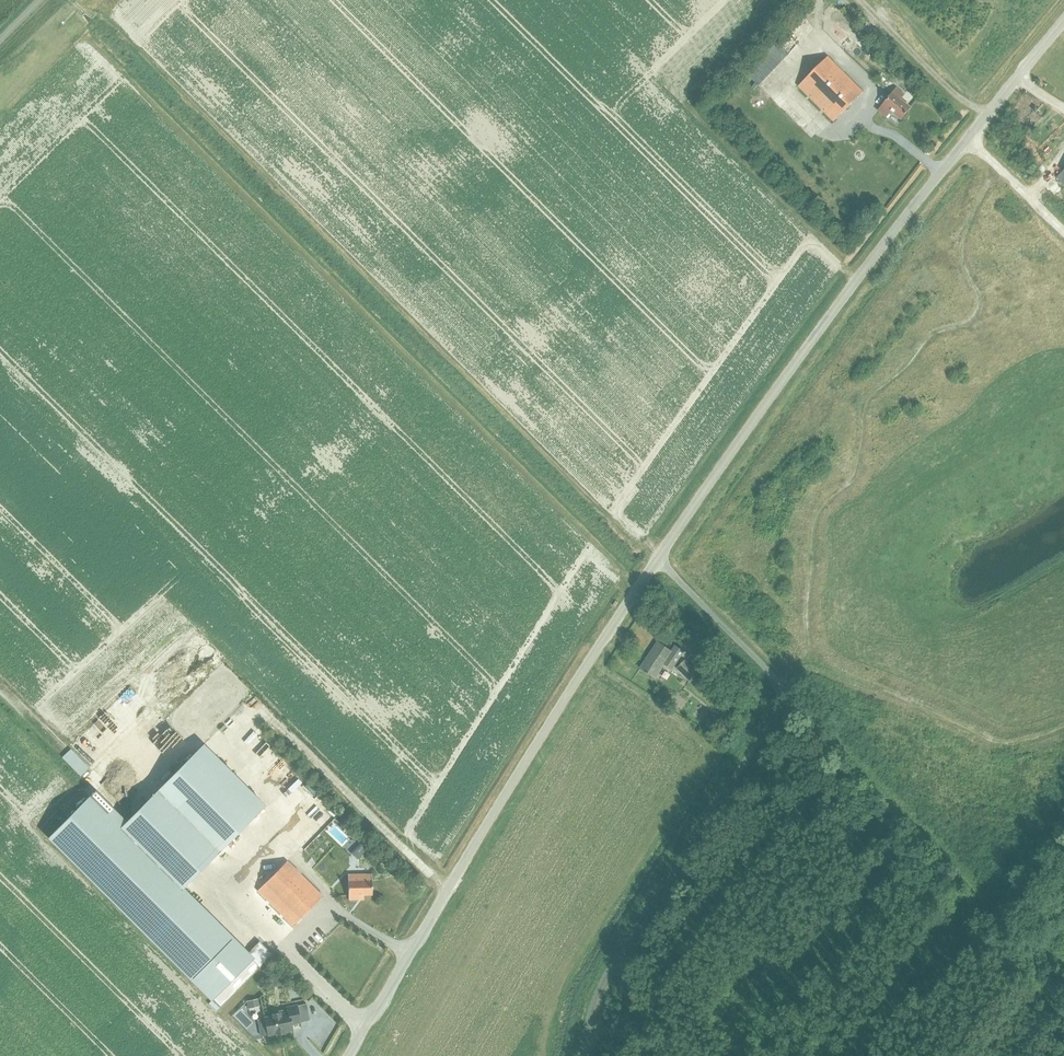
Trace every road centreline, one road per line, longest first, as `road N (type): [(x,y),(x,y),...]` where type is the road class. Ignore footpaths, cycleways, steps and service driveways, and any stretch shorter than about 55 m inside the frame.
road 1 (unclassified): [(657,563),(815,335),(1063,22)]
road 2 (unclassified): [(582,1055),(604,978),(779,708),(772,674),(657,563)]
road 3 (unclassified): [(350,1055),(528,756),(657,563)]

